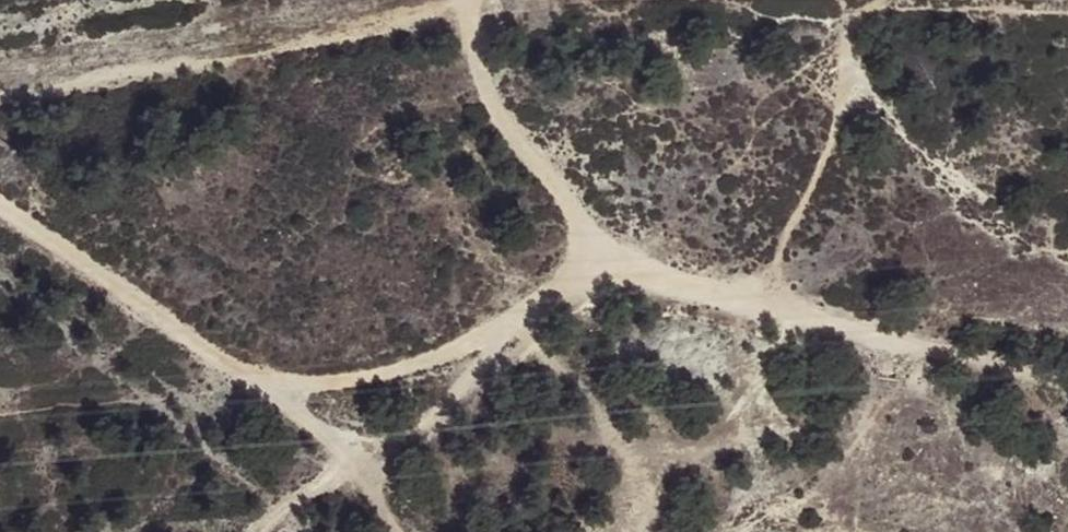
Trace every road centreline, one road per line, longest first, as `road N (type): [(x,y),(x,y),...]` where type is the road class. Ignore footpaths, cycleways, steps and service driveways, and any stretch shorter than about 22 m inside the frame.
road 1 (track): [(1067,380),(609,272),(533,293),(459,347),(308,385),(176,338),(0,209)]
road 2 (track): [(462,0),(398,31),(0,100)]
road 3 (track): [(609,272),(583,207),(516,147),(474,50),(464,0)]

